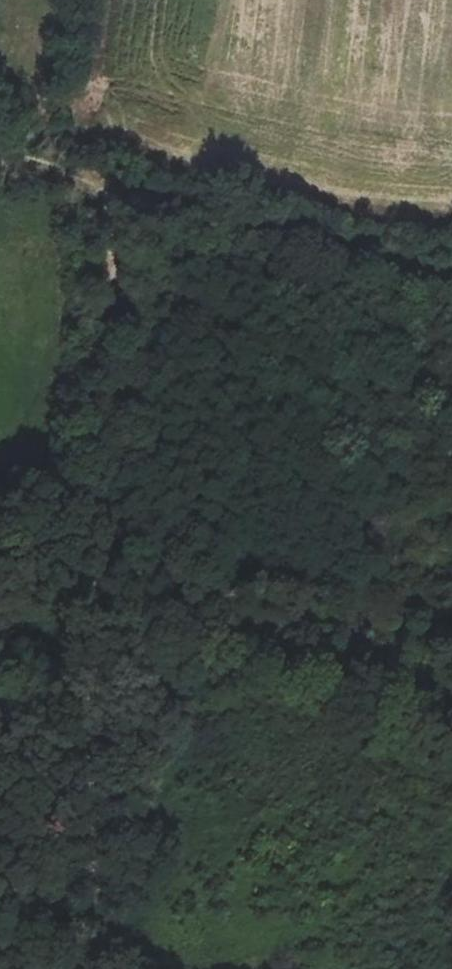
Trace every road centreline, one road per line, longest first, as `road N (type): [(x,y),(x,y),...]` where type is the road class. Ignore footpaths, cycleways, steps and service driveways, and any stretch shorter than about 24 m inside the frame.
road 1 (track): [(95,186),(101,968)]
road 2 (track): [(451,275),(0,165)]

